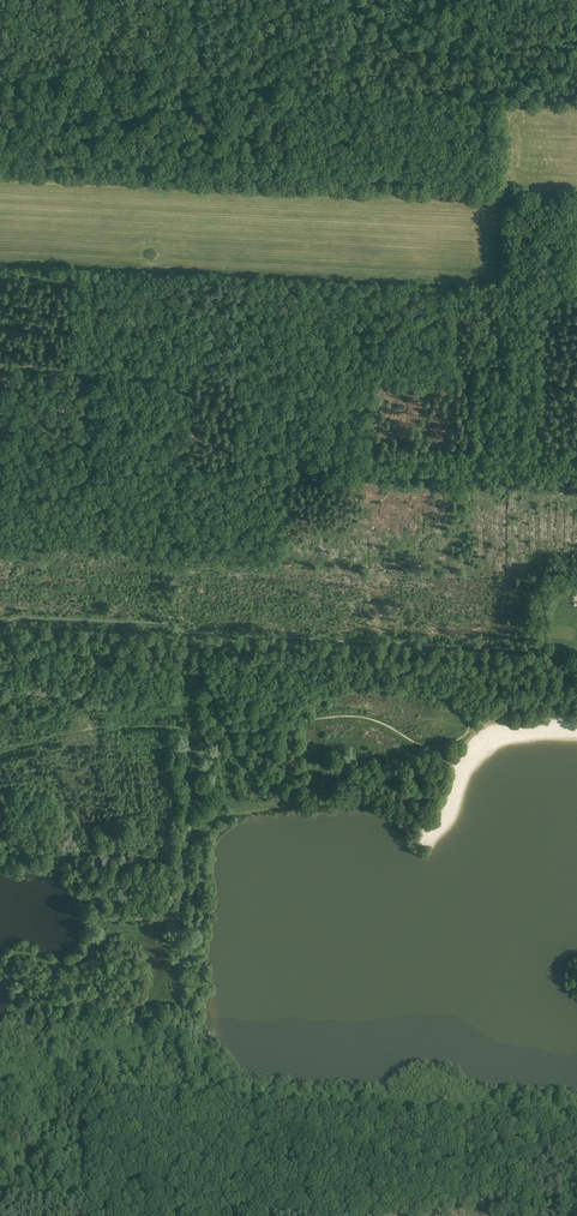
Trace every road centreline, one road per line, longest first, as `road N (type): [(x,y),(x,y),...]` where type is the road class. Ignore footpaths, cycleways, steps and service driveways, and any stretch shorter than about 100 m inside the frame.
road 1 (track): [(576,195),(0,167)]

